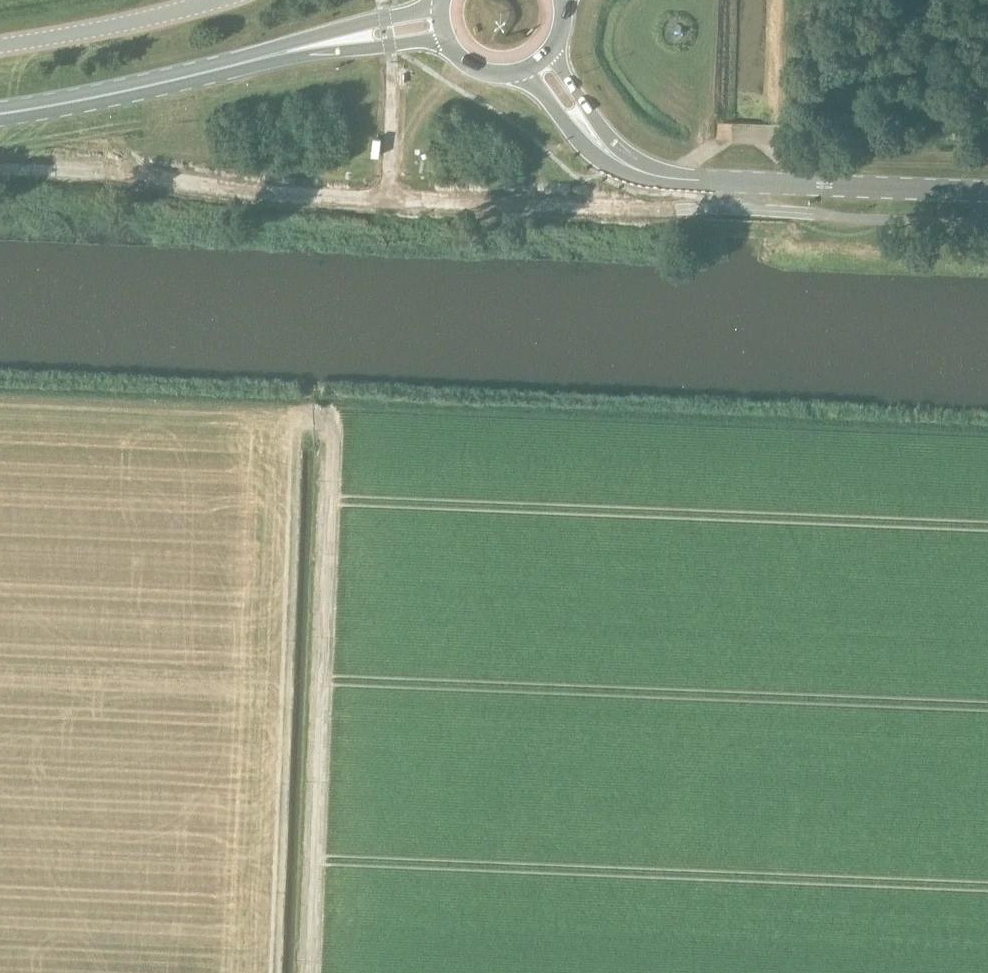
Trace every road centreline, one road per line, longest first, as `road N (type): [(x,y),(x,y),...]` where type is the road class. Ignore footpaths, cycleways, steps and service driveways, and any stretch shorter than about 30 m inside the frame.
road 1 (unclassified): [(987,191),(682,179),(615,157)]
road 2 (primary): [(286,51),(0,113)]
road 3 (unclassified): [(0,46),(214,0)]
road 4 (primary): [(440,1),(296,41),(286,51)]
road 5 (track): [(788,0),(784,162)]
road 6 (primary): [(286,51),(447,44)]
road 7 (track): [(682,179),(685,166),(727,137),(758,138),(793,172),(793,184)]
road 8 (track): [(710,0),(705,152)]
road 9 (unclassified): [(516,74),(590,151),(615,157)]
road 10 (unclassified): [(615,157),(553,48)]

